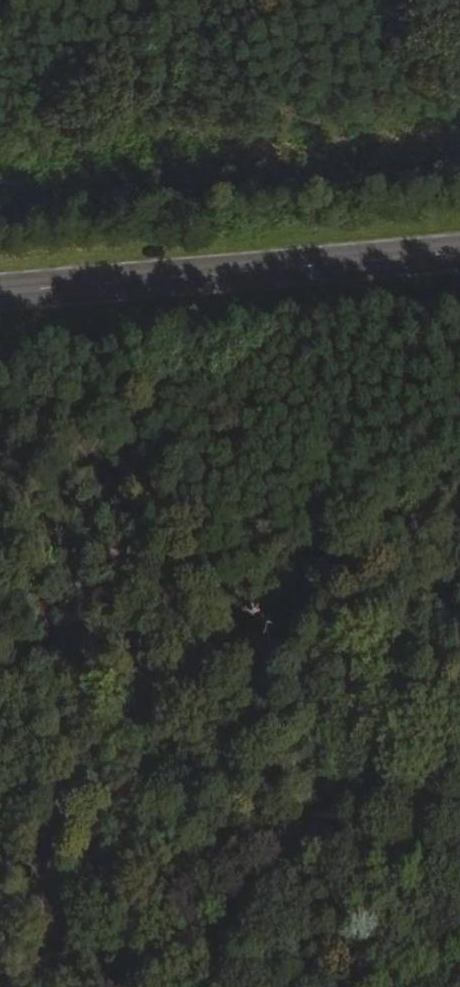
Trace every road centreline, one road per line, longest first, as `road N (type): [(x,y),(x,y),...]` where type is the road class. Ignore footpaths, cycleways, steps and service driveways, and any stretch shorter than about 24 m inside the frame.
road 1 (primary): [(0,293),(459,255)]
road 2 (track): [(459,761),(382,732),(281,747),(198,986)]

